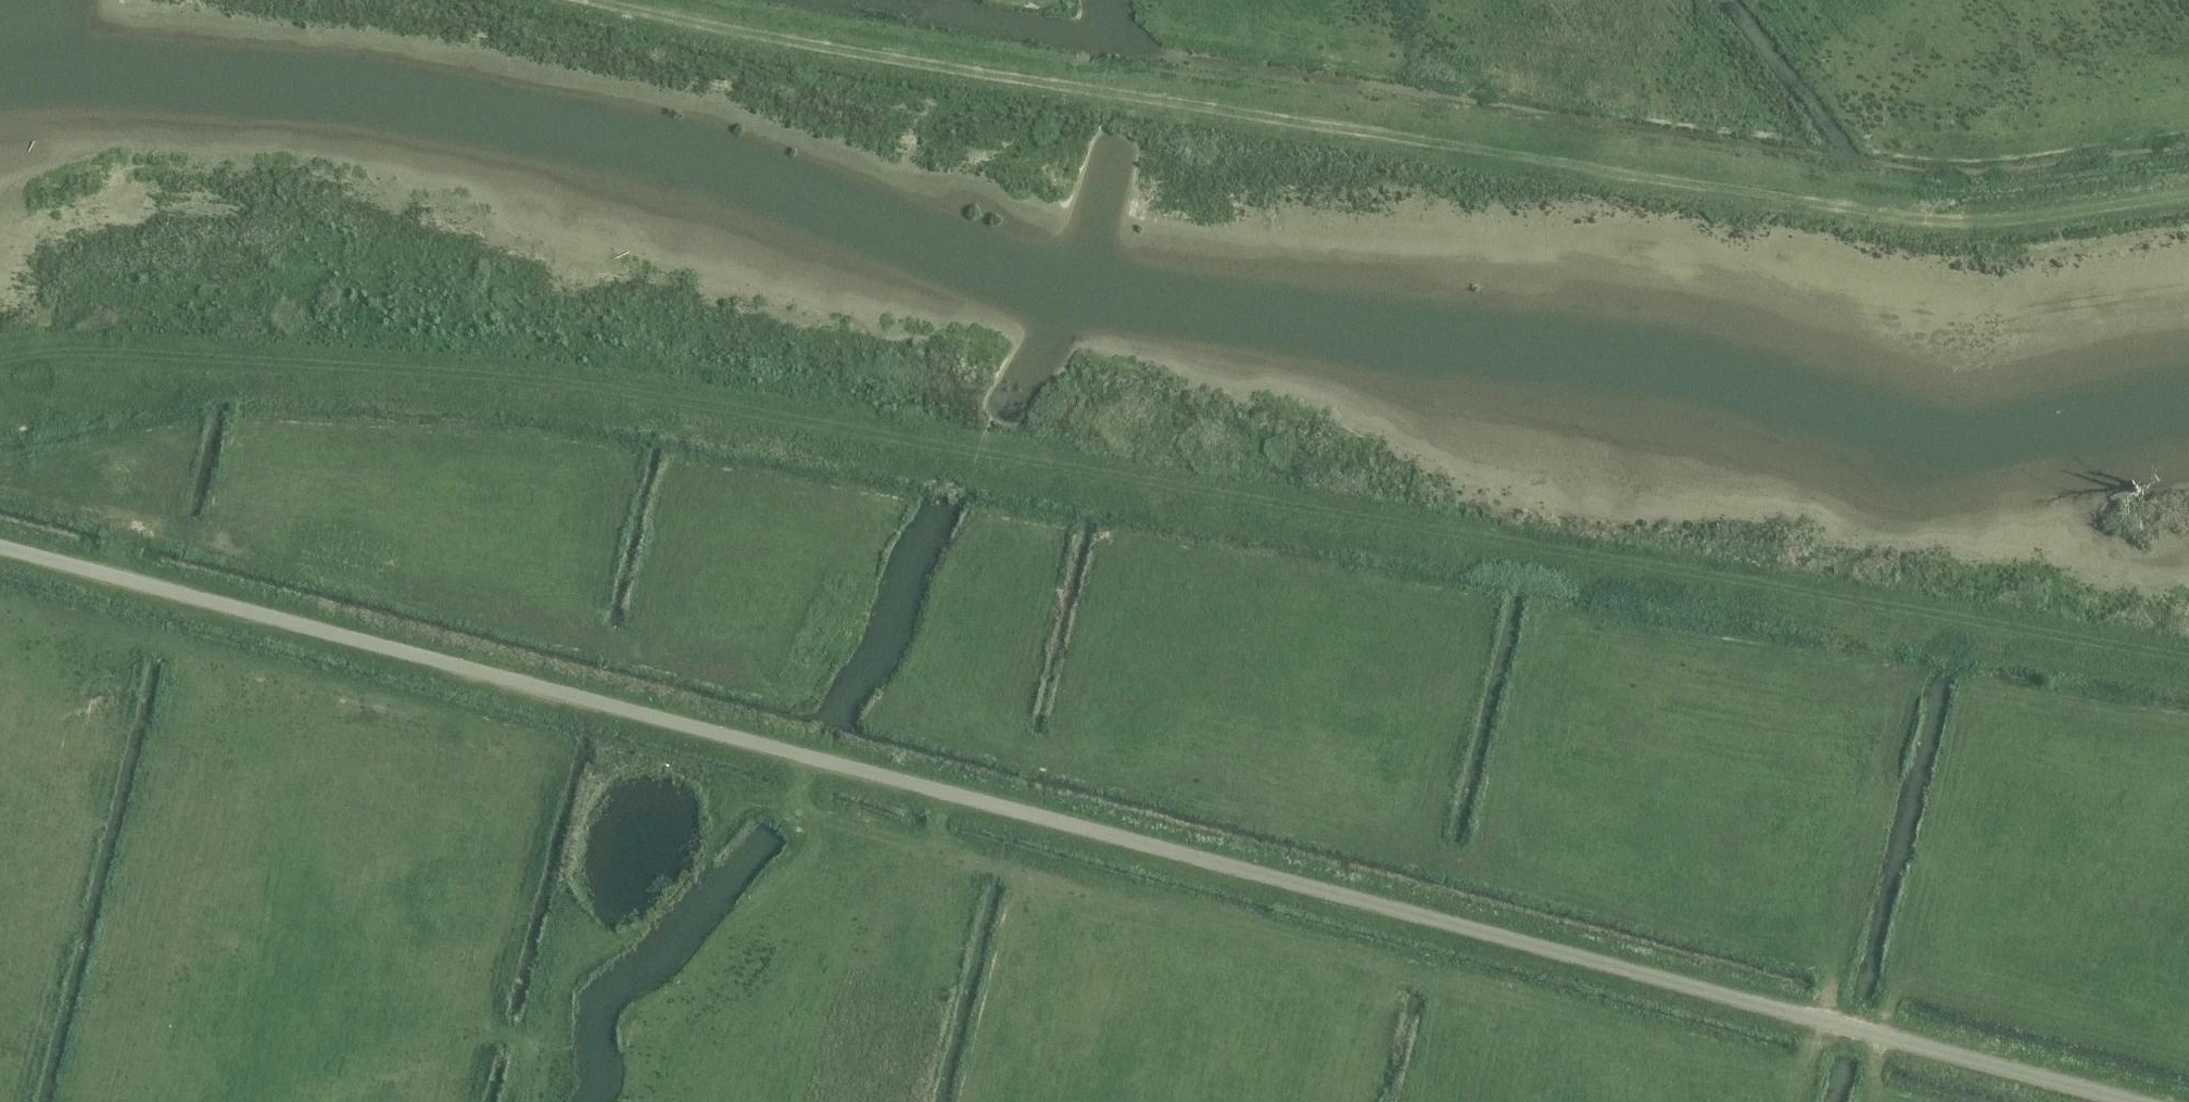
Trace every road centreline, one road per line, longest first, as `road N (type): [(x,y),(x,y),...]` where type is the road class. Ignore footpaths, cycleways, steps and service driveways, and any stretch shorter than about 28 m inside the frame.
road 1 (unclassified): [(2120,1101),(778,758),(0,549)]

